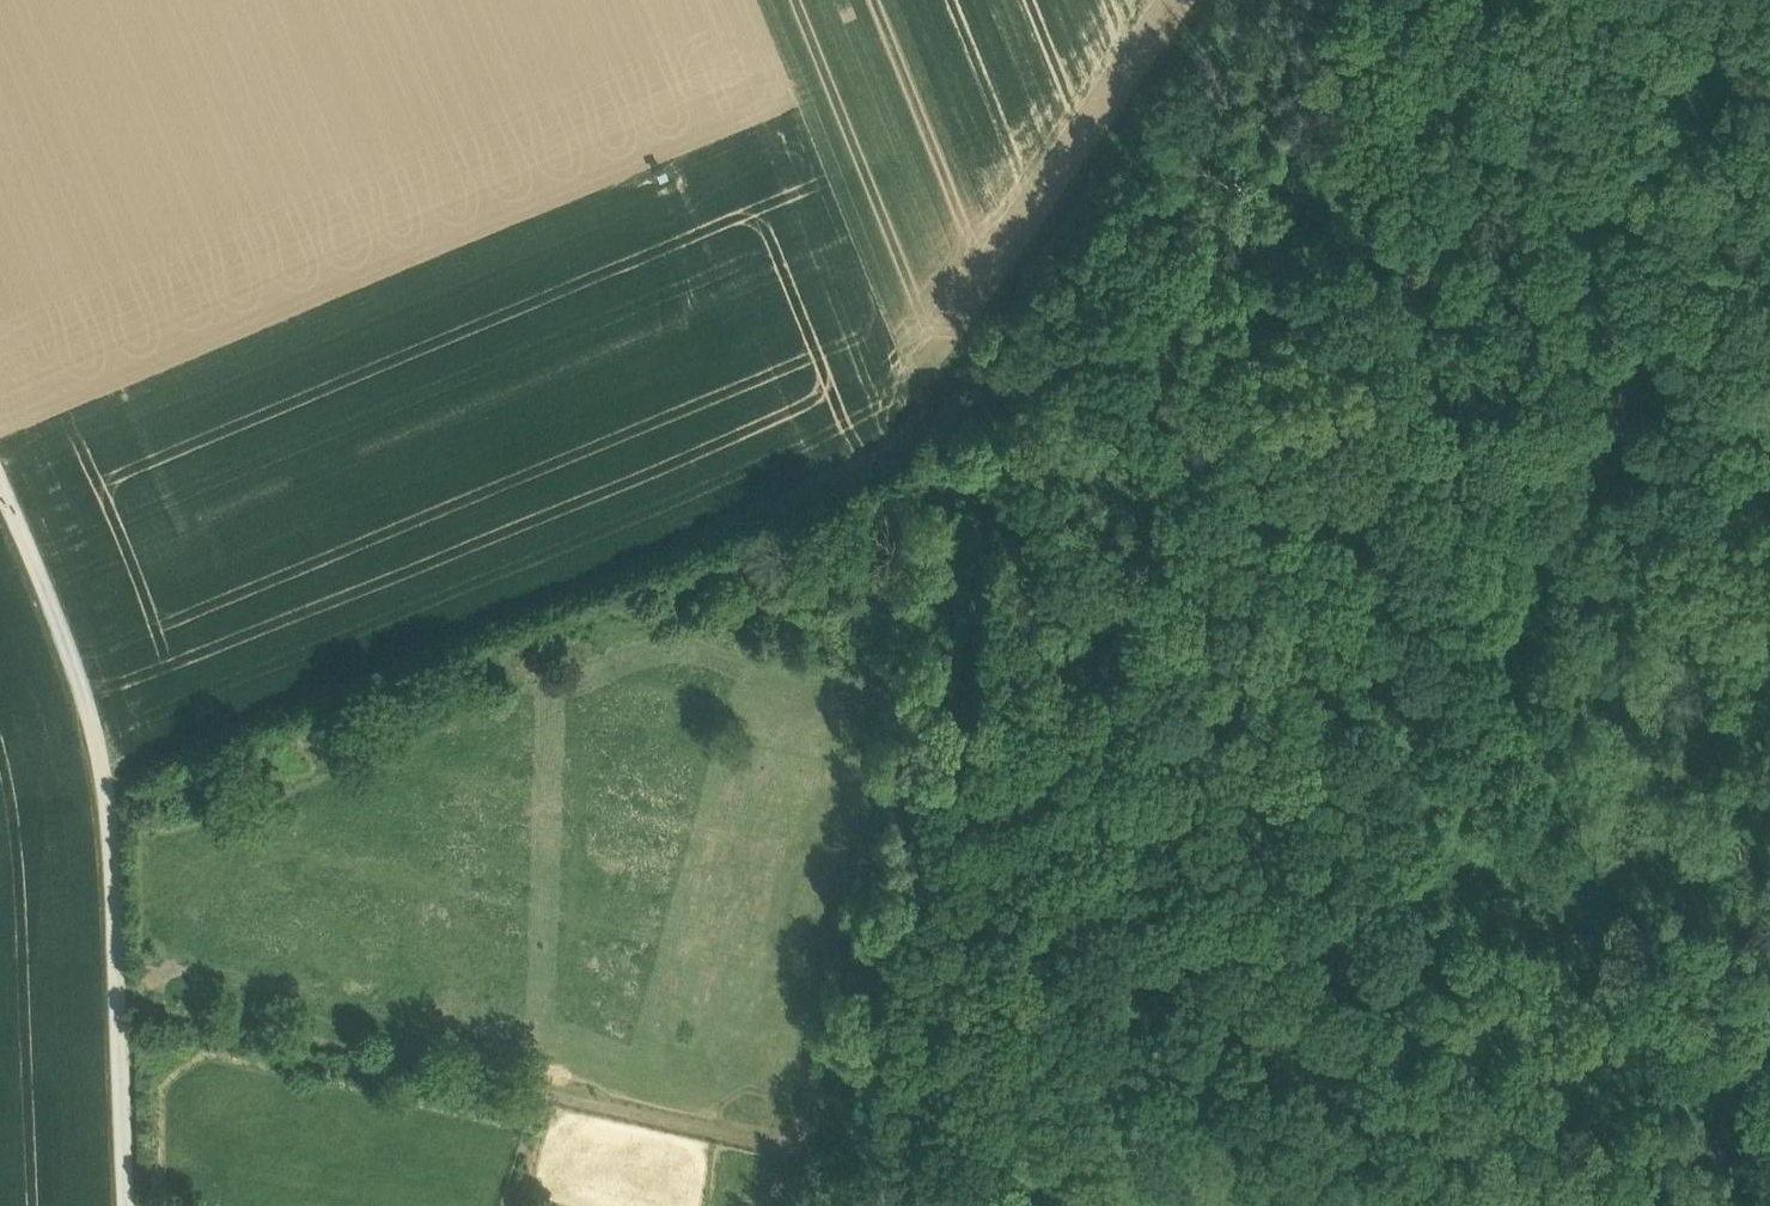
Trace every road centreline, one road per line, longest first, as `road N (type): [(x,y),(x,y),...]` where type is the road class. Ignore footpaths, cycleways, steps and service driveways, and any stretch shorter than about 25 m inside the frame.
road 1 (track): [(127,1205),(121,784),(0,486)]

